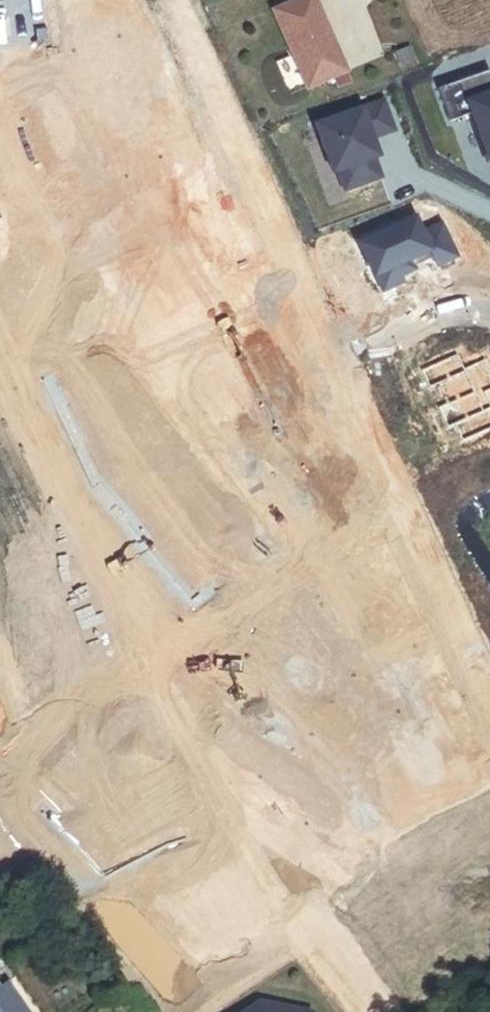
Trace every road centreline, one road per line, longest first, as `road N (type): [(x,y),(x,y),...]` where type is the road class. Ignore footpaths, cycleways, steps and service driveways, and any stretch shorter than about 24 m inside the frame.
road 1 (residential): [(489,311),(434,315),(356,351)]

